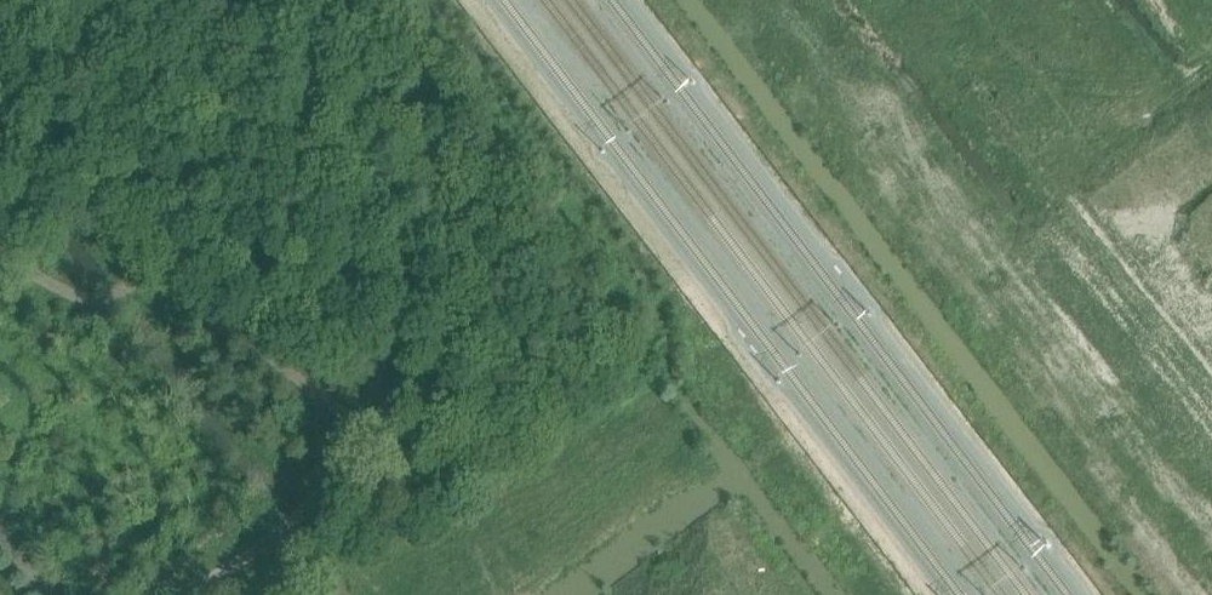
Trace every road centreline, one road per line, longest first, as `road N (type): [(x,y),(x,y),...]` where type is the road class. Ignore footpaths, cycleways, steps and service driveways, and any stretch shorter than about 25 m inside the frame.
road 1 (residential): [(1211,556),(1081,388)]

